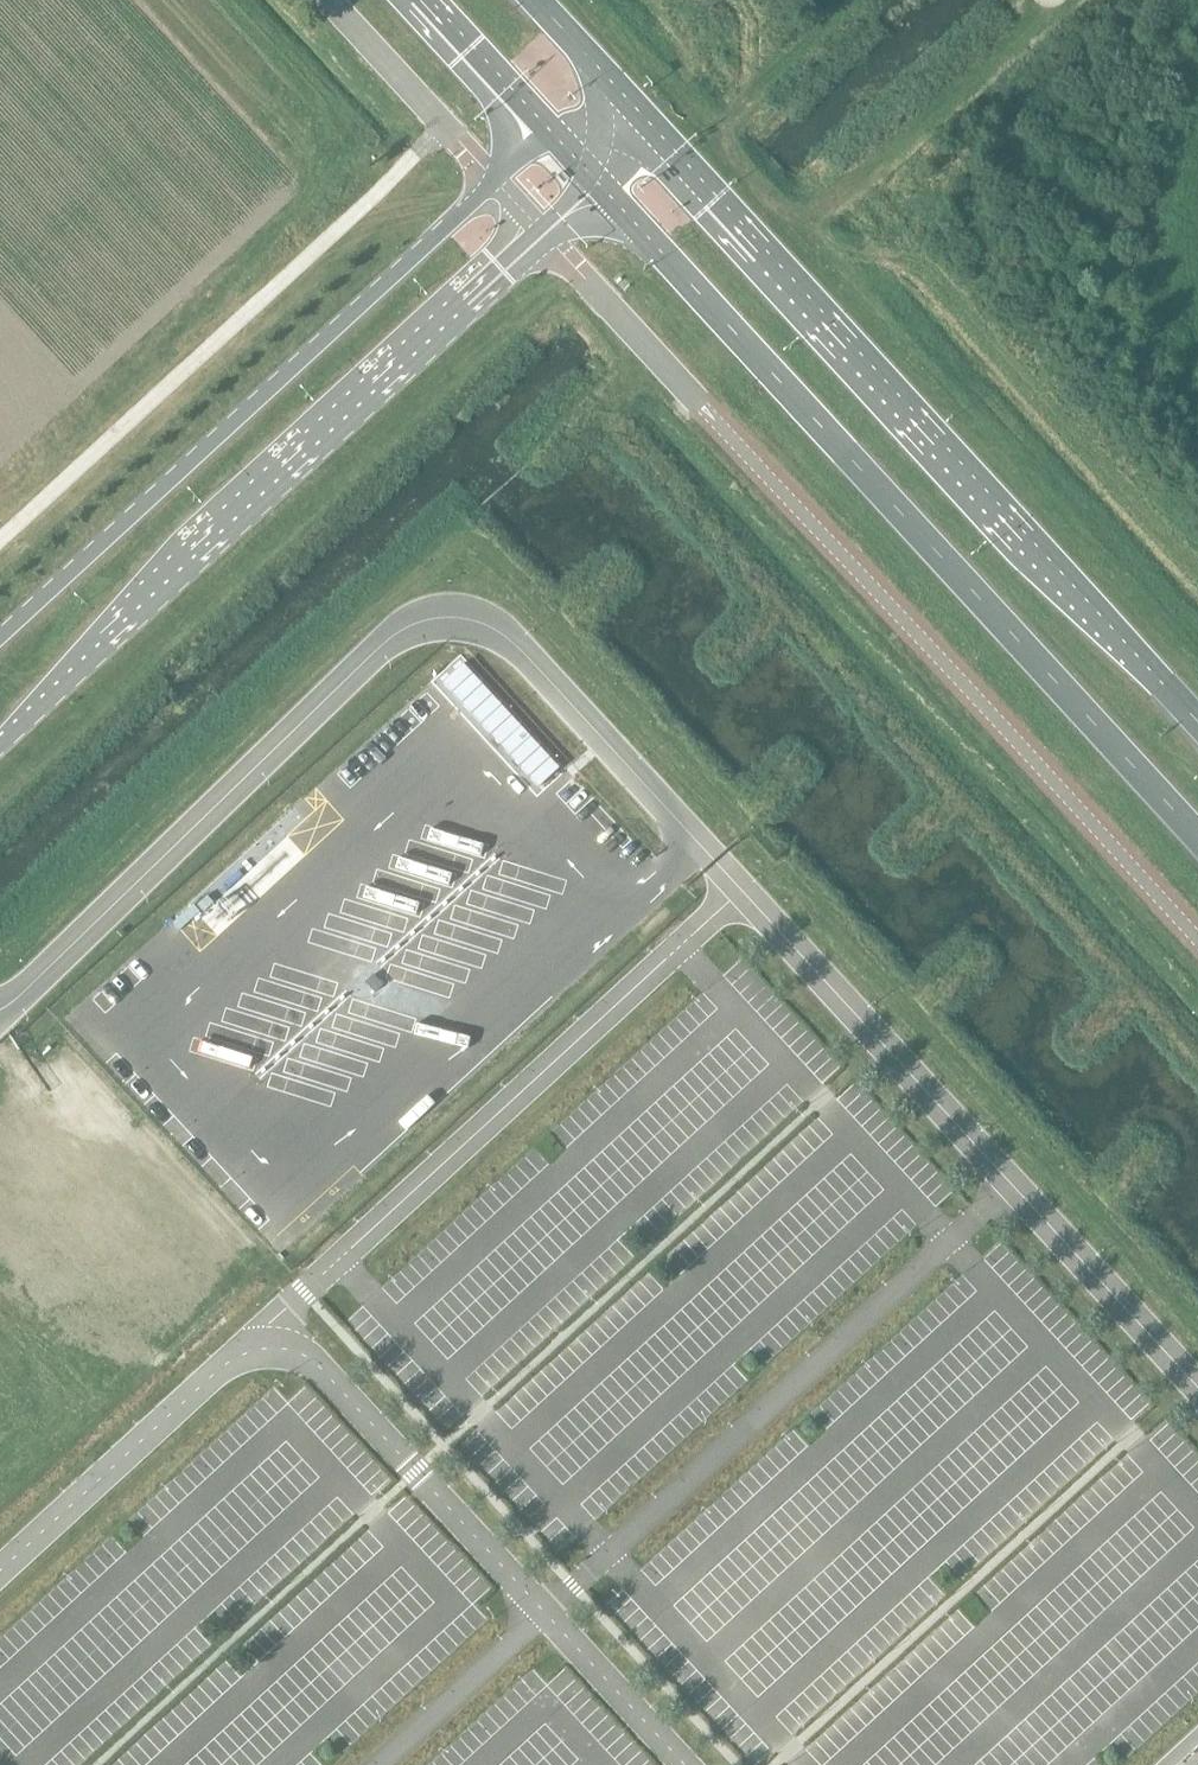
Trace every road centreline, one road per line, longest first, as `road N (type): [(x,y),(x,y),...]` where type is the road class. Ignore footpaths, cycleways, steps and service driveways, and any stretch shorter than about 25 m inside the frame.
road 1 (unclassified): [(540,227),(1197,949)]
road 2 (trunk): [(592,177),(1197,841)]
road 3 (trunk): [(1197,723),(632,106)]
road 4 (secondary): [(0,743),(540,227)]
road 5 (secondary): [(495,182),(0,636)]
road 6 (unclassified): [(329,0),(495,182)]
road 7 (trunk): [(428,0),(552,136)]
road 8 (trunk): [(632,106),(536,0)]

